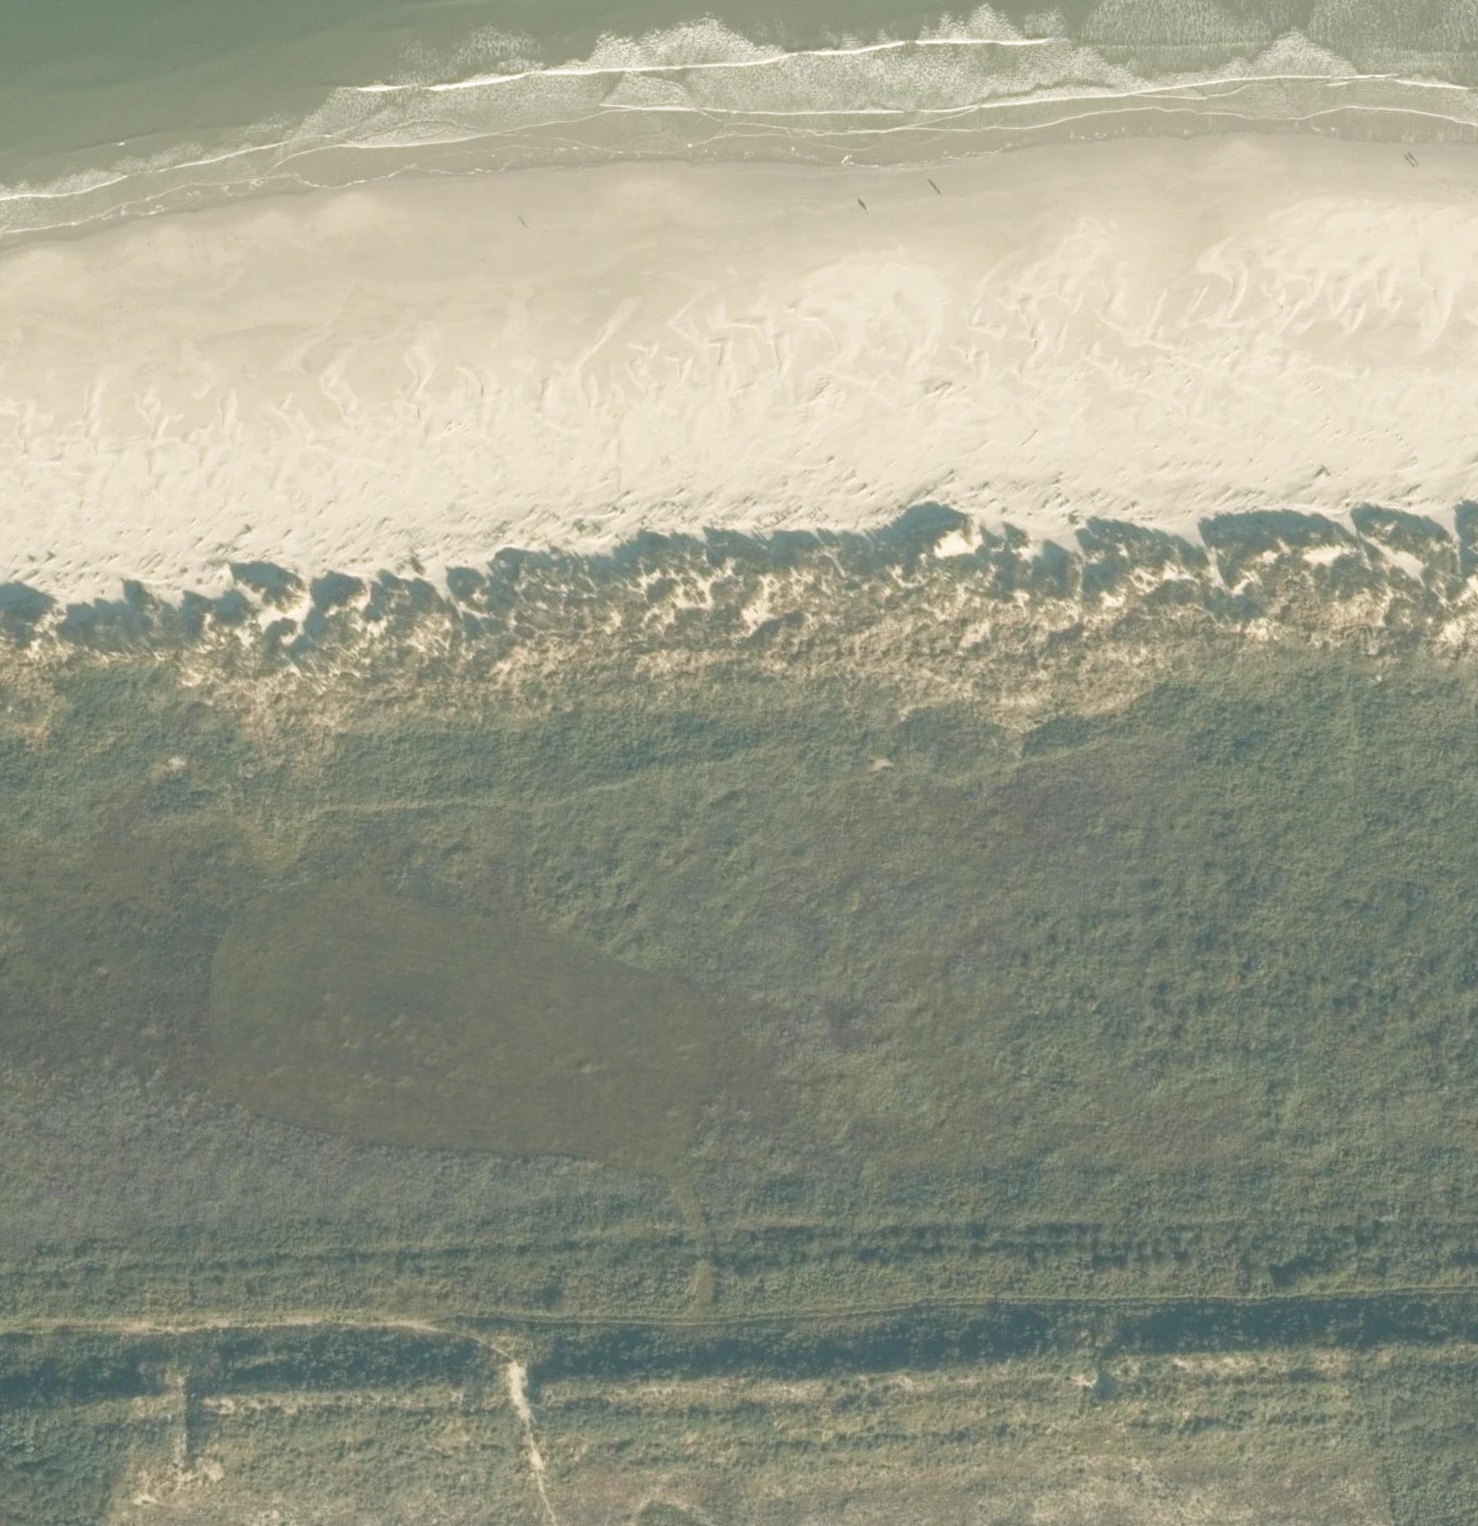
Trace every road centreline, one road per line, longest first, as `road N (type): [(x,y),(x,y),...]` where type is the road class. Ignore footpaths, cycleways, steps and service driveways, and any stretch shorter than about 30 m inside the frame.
road 1 (track): [(1477,1293),(196,1316),(0,1328)]

